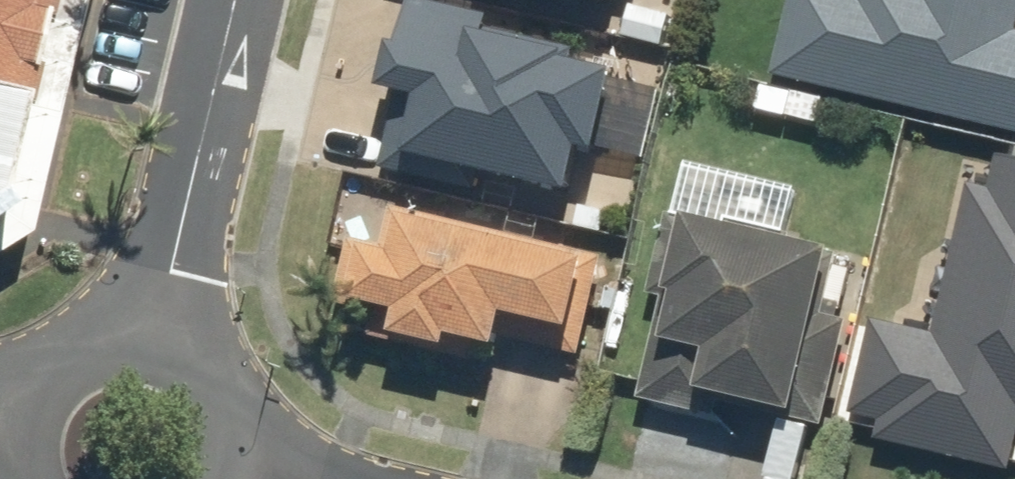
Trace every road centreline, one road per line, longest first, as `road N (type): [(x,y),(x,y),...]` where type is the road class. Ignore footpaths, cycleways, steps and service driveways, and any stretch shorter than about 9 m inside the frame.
road 1 (residential): [(232,0),(148,343)]
road 2 (residential): [(148,343),(209,374),(230,402),(240,470)]
road 3 (residential): [(29,411),(48,380),(77,356),(111,344),(148,343)]

